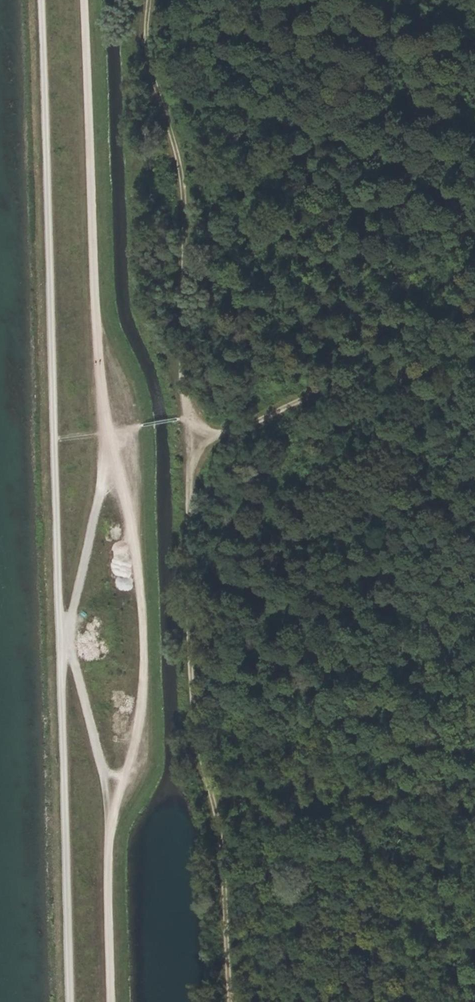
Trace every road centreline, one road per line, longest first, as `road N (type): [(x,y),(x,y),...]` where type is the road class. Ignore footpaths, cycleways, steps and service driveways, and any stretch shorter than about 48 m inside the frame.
road 1 (track): [(58,639),(37,0)]
road 2 (track): [(193,416),(195,668),(225,906),(227,1001)]
road 3 (track): [(111,459),(134,539),(142,699),(111,816),(115,1001)]
road 4 (track): [(82,0),(108,433)]
road 5 (track): [(144,0),(147,73),(174,161),(185,391),(193,416)]
road 6 (track): [(69,1001),(58,639)]
road 7 (track): [(193,416),(210,431),(241,429),(412,356),(474,358)]
road 8 (track): [(111,459),(58,639)]
road 9 (track): [(111,816),(71,660),(58,639)]

